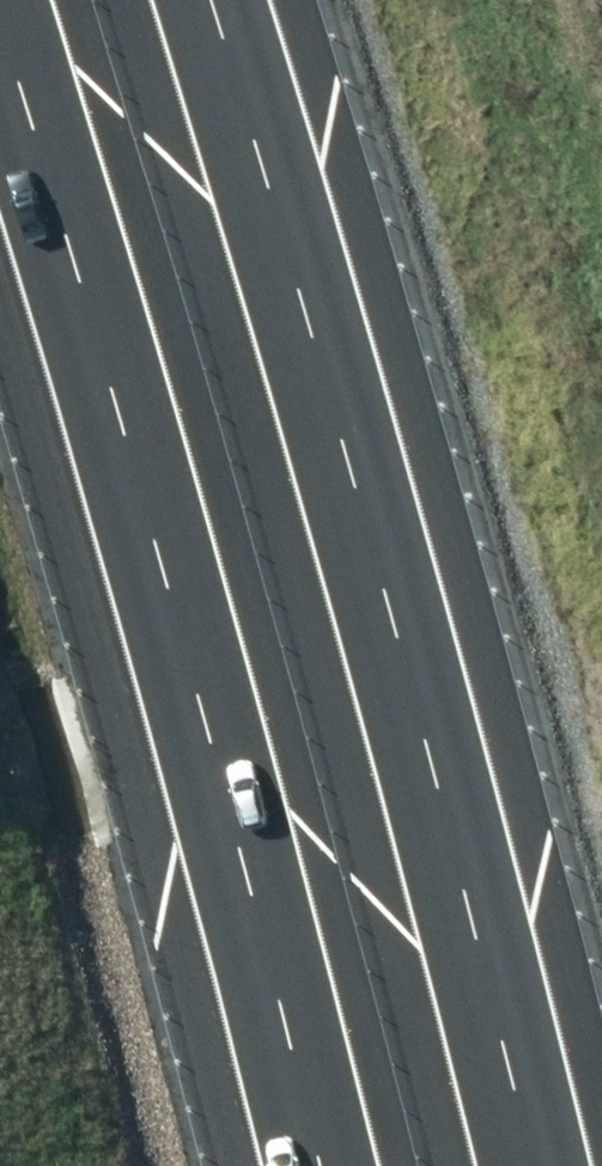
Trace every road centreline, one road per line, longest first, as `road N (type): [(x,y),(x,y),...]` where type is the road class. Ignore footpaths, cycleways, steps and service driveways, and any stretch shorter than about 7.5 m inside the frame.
road 1 (motorway): [(208,0),(531,1165)]
road 2 (motorway): [(301,1165),(148,543),(0,77)]

